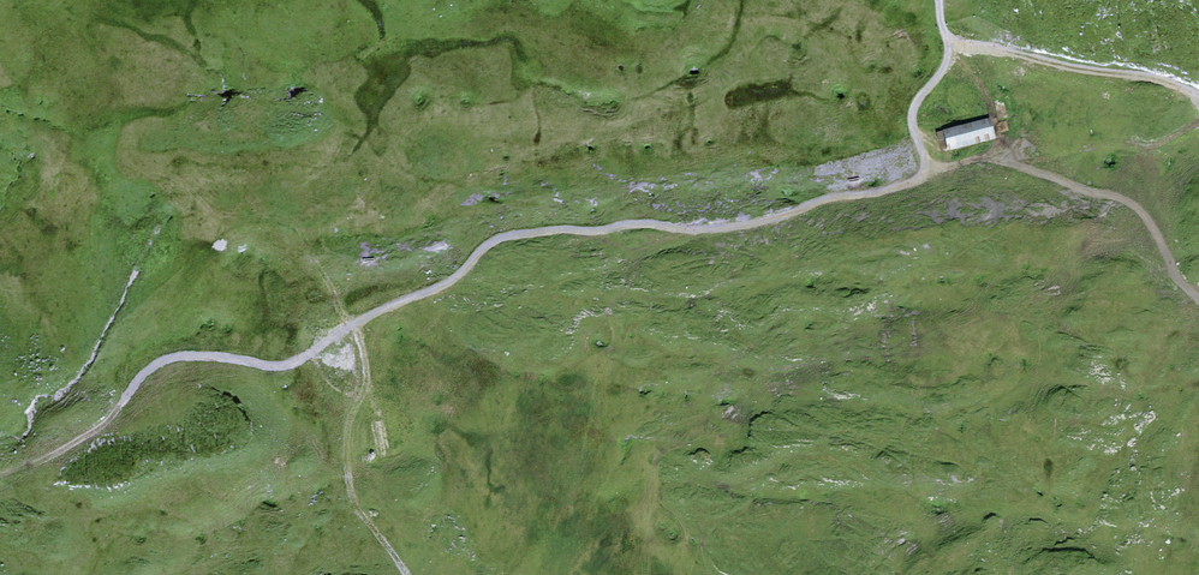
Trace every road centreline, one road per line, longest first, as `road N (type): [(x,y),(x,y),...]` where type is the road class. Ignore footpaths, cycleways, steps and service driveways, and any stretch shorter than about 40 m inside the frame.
road 1 (track): [(0,471),(41,462),(114,414),(145,315),(207,250),(242,229),(274,229),(298,242),(358,324),(445,284),(507,236),(761,223),(1000,159),(1134,205),(1198,300)]
road 2 (track): [(1198,96),(1165,80),(949,39),(938,0)]
road 3 (track): [(407,574),(351,493),(348,429),(368,373),(358,324)]
road 4 (track): [(1198,123),(1155,145),(1117,142),(1044,160),(1000,159)]
road 5 (track): [(930,173),(913,115),(947,64),(949,39)]

